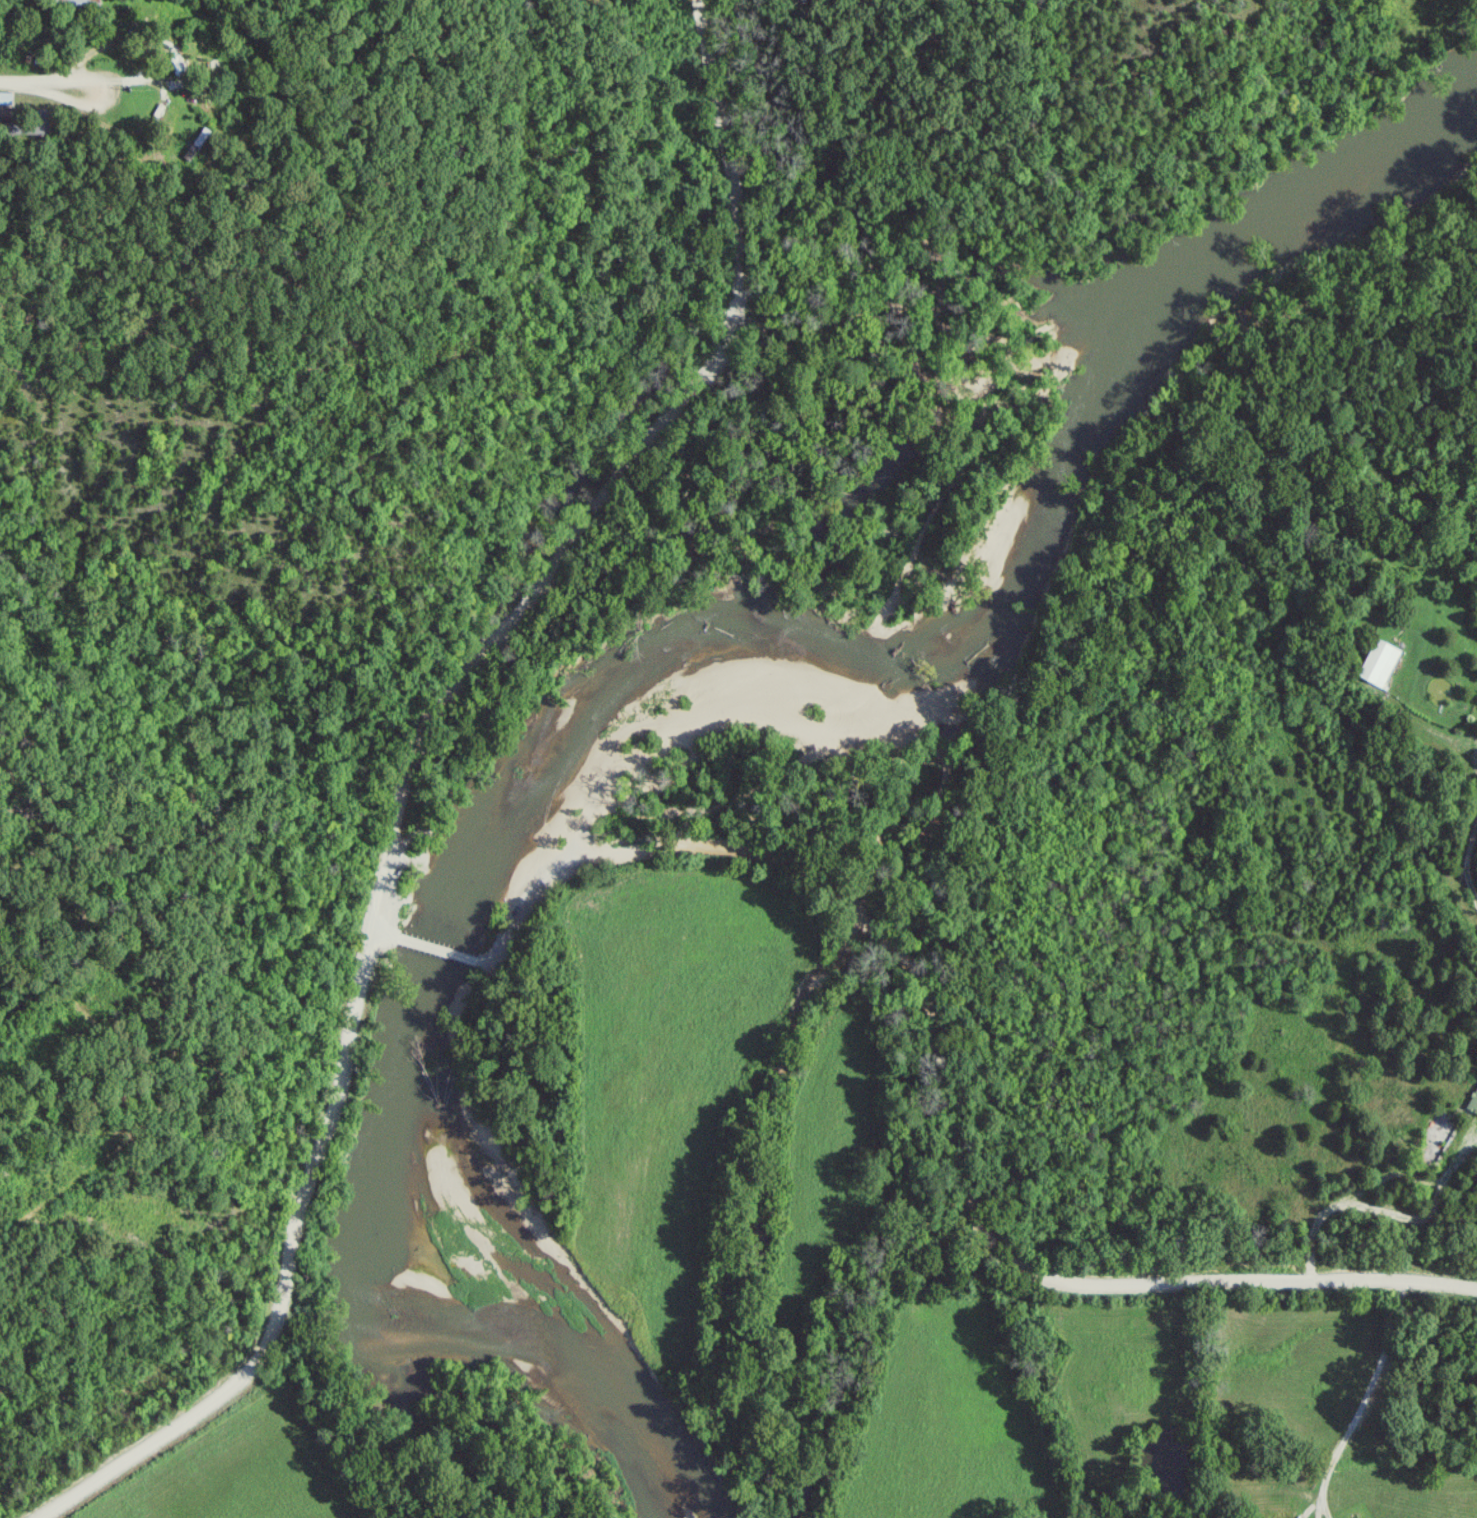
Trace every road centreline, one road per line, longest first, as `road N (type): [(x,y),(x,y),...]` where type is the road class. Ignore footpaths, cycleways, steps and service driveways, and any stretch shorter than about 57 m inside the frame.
road 1 (residential): [(476,962),(489,966),(509,955),(542,891),(771,854),(884,935),(927,1005),(1035,1265),(1084,1297),(1202,1309),(1407,1274),(1476,1281)]
road 2 (residential): [(371,930),(391,854),(445,746),(565,594),(668,432),(711,324),(687,0)]
road 3 (residential): [(95,1517),(235,1449),(278,1373),(371,930)]

